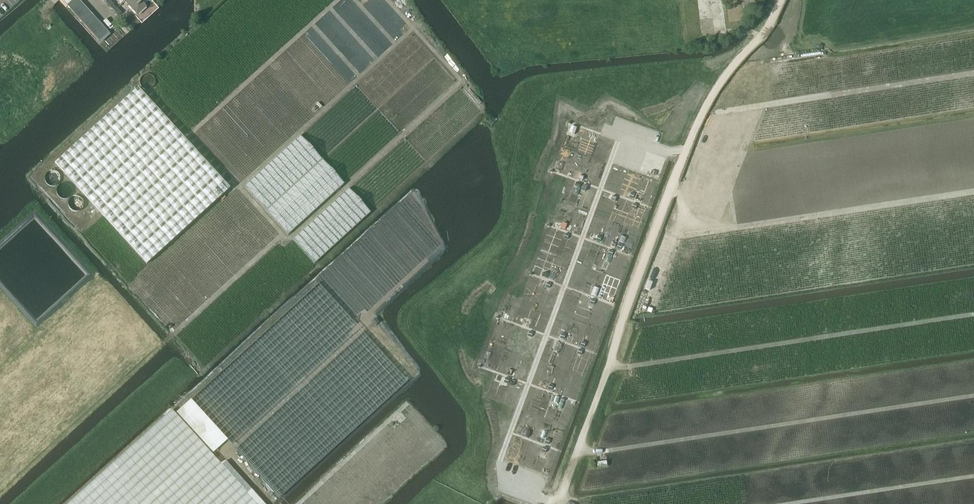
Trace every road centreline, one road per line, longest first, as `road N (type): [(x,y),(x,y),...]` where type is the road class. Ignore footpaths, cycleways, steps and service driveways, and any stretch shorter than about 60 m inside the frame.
road 1 (track): [(560,503),(685,150),(723,79),(768,30),(783,0)]
road 2 (track): [(462,81),(288,240),(240,186),(413,28)]
road 3 (track): [(562,503),(973,442)]
road 4 (track): [(973,395),(592,452),(579,448)]
road 5 (track): [(973,192),(671,236),(645,310)]
road 6 (track): [(611,363),(626,368),(973,315)]
road 7 (track): [(620,135),(500,462)]
road 8 (track): [(686,193),(714,114),(973,74)]
road 9 (track): [(338,0),(190,135)]
road 10 (track): [(283,234),(162,345)]

